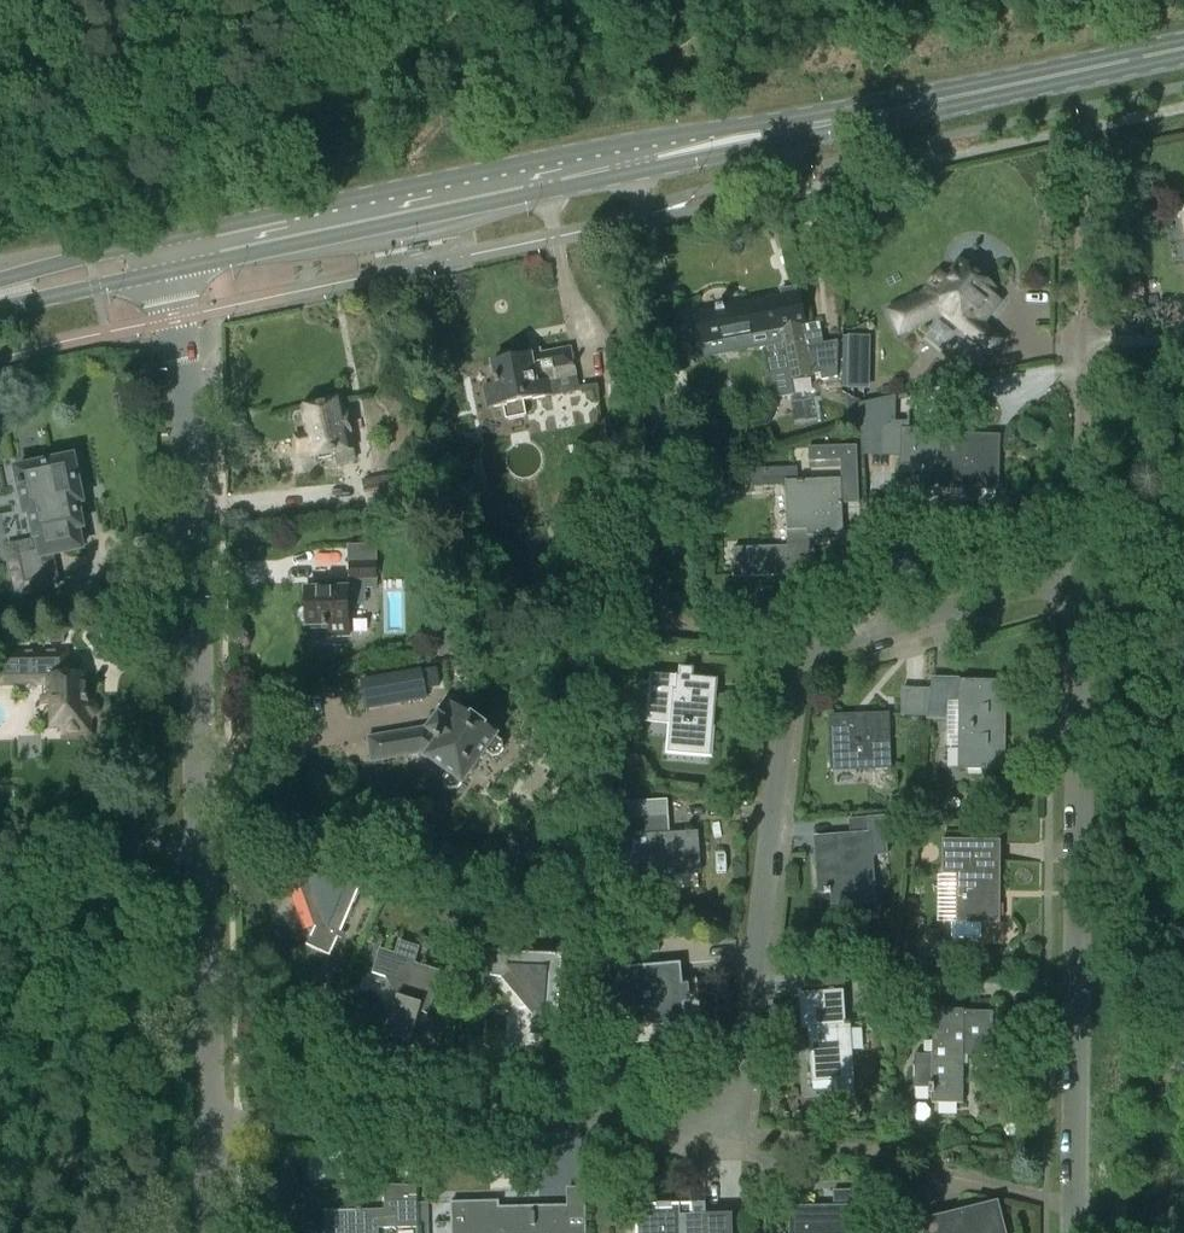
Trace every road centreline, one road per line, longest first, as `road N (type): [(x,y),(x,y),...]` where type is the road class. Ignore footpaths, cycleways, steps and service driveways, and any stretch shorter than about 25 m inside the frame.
road 1 (primary): [(176,254),(1183,47)]
road 2 (residential): [(723,1117),(743,1066),(796,661),(809,649),(1031,587),(1068,592)]
road 3 (residential): [(1074,1194),(1079,616),(1068,592)]
road 4 (residential): [(200,849),(190,389),(176,254)]
road 5 (residential): [(207,1126),(723,1117)]
road 6 (residential): [(1074,1194),(752,1134),(723,1117)]
road 7 (residential): [(207,1126),(200,849)]
road 8 (track): [(202,247),(179,124),(177,0)]
road 9 (residential): [(200,849),(0,851)]
road 10 (primary): [(0,295),(176,254)]

